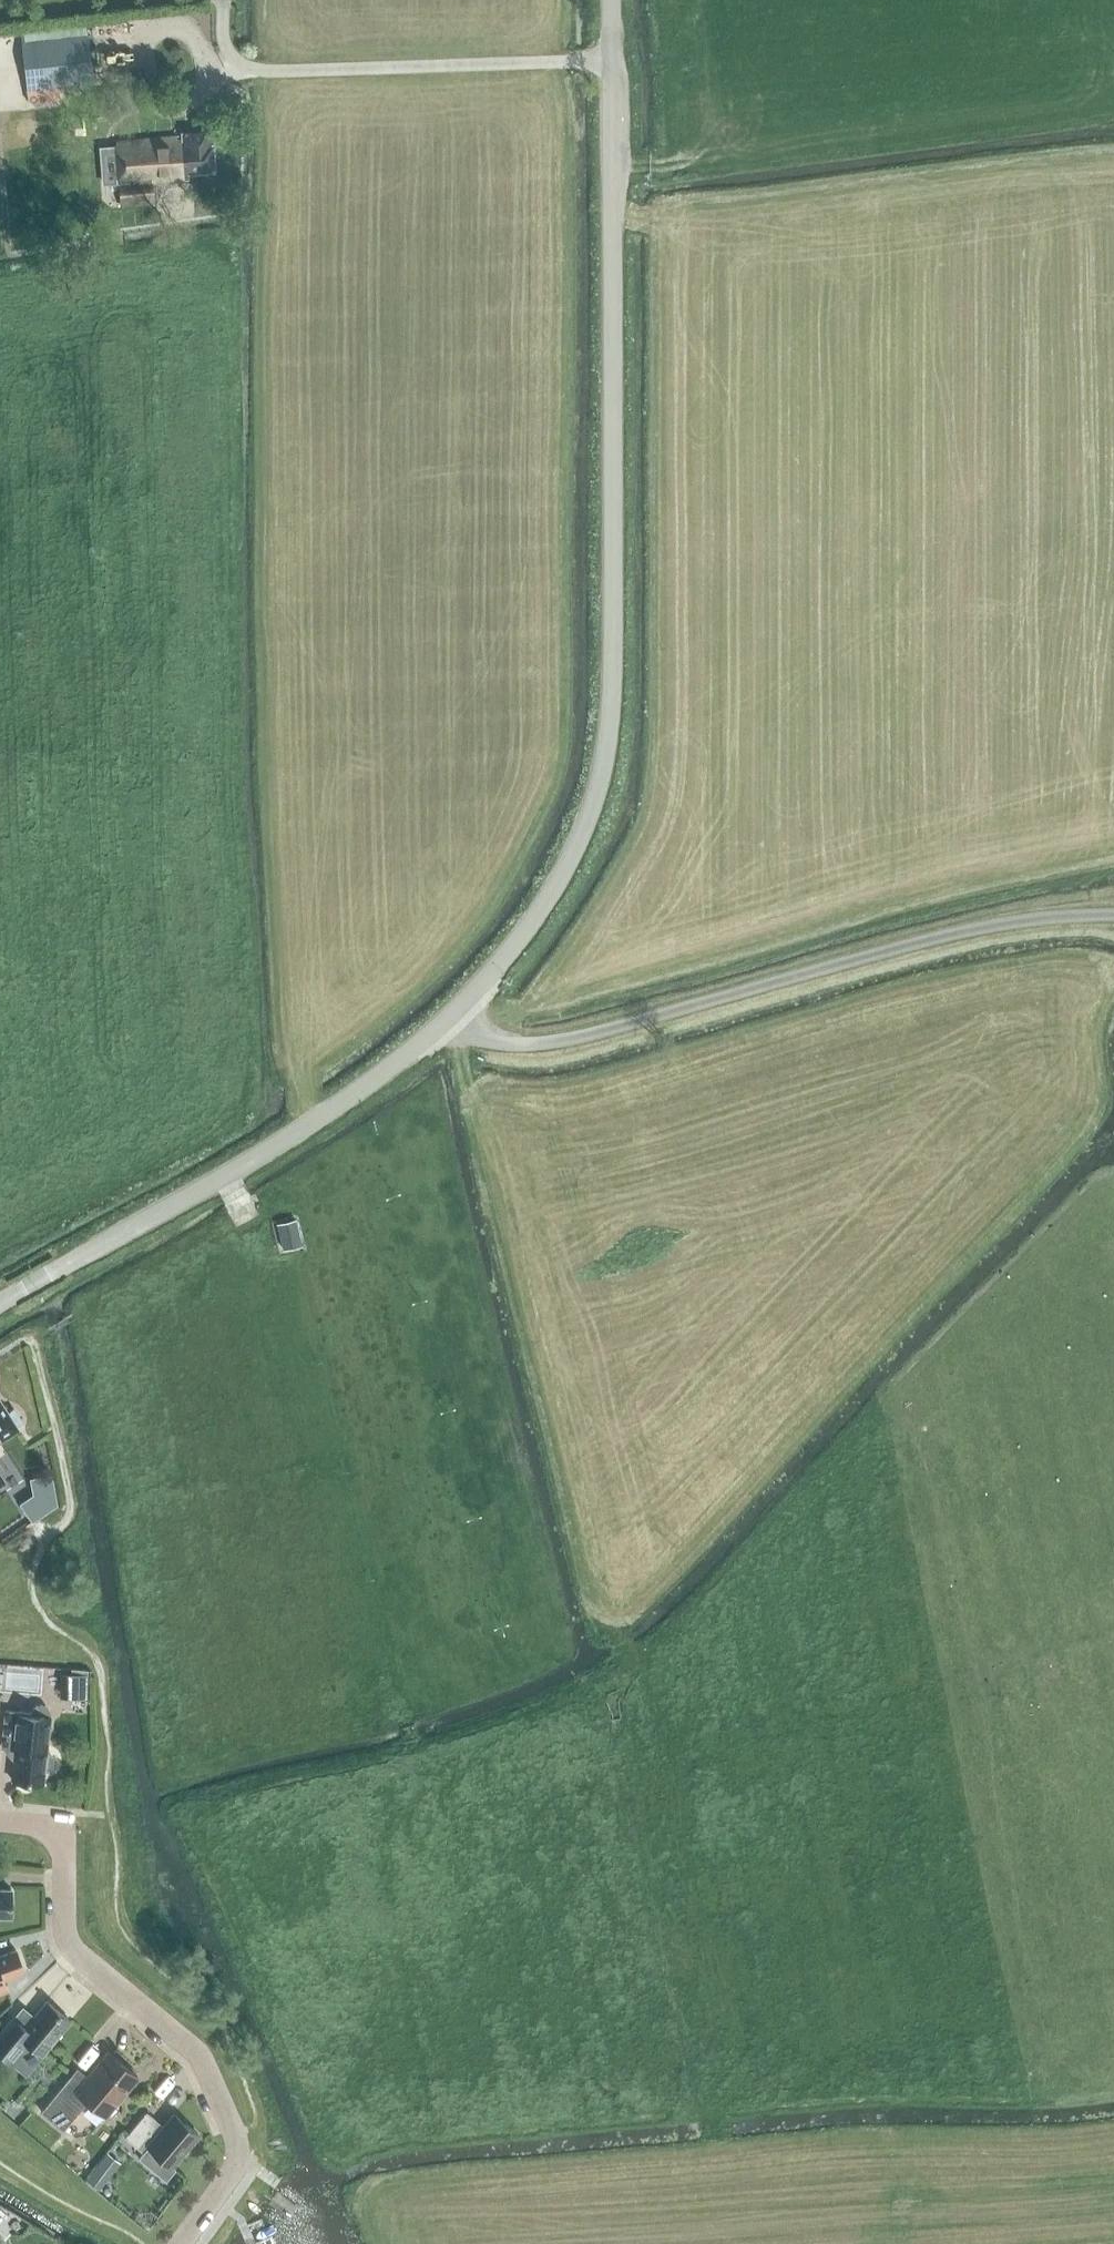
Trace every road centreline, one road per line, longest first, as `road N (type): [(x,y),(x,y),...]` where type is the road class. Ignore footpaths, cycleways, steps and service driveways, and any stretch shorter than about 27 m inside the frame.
road 1 (tertiary): [(452,1014),(520,938),(562,873),(596,794),(609,728),(611,0)]
road 2 (unclassified): [(452,1014),(497,1041),(561,1039),(938,935),(1113,914)]
road 3 (residential): [(0,1821),(42,1827),(59,1839),(68,1941),(200,2055),(235,2135),(235,2165),(180,2243)]
road 4 (tertiary): [(0,1302),(288,1138),(452,1014)]

